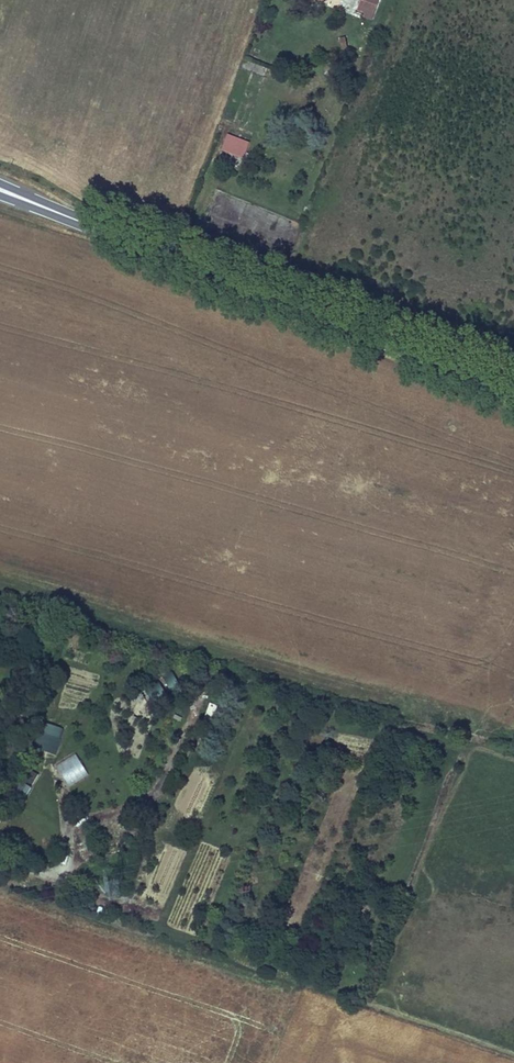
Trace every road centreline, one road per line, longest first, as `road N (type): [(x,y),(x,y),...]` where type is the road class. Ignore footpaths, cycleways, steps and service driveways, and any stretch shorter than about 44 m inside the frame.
road 1 (primary): [(513,390),(0,189)]

